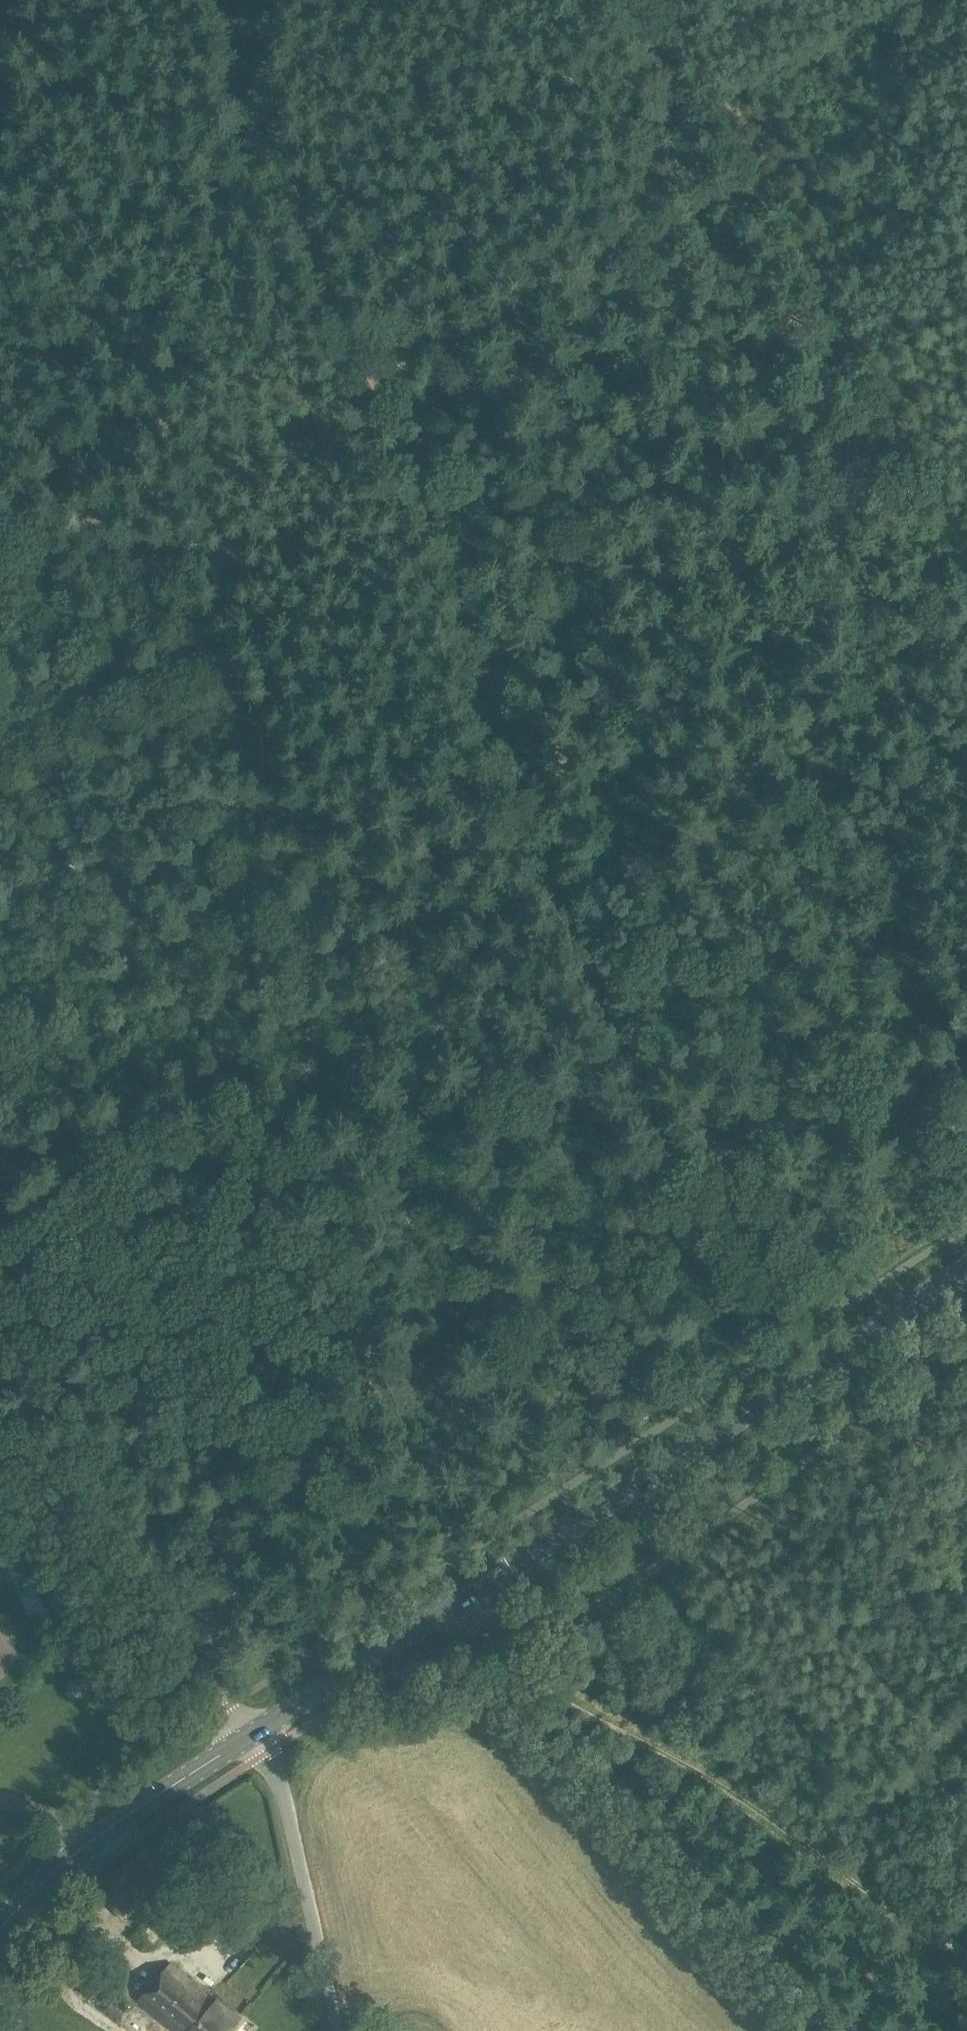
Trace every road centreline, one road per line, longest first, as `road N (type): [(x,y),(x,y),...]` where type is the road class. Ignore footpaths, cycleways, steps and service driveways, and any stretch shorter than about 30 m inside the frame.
road 1 (secondary): [(252,1735),(966,1270)]
road 2 (track): [(966,1955),(915,1933),(788,1827),(538,1678),(458,1600)]
road 3 (track): [(705,0),(692,47),(966,541)]
road 4 (unclassified): [(0,1408),(167,1559),(195,1610),(219,1700),(252,1735)]
road 5 (secondary): [(0,1931),(45,1878),(103,1833),(252,1735)]
road 6 (unclassified): [(338,2030),(285,1793),(252,1735)]

